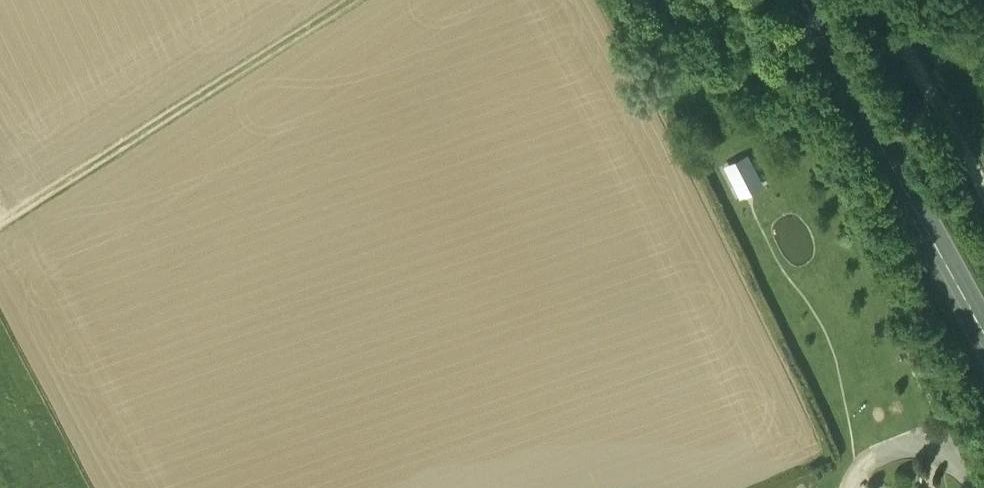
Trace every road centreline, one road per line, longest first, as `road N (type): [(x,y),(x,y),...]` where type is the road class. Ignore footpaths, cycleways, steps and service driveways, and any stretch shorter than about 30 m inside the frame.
road 1 (track): [(0,222),(351,0)]
road 2 (primary): [(983,361),(788,0)]
road 3 (track): [(983,190),(891,0)]

